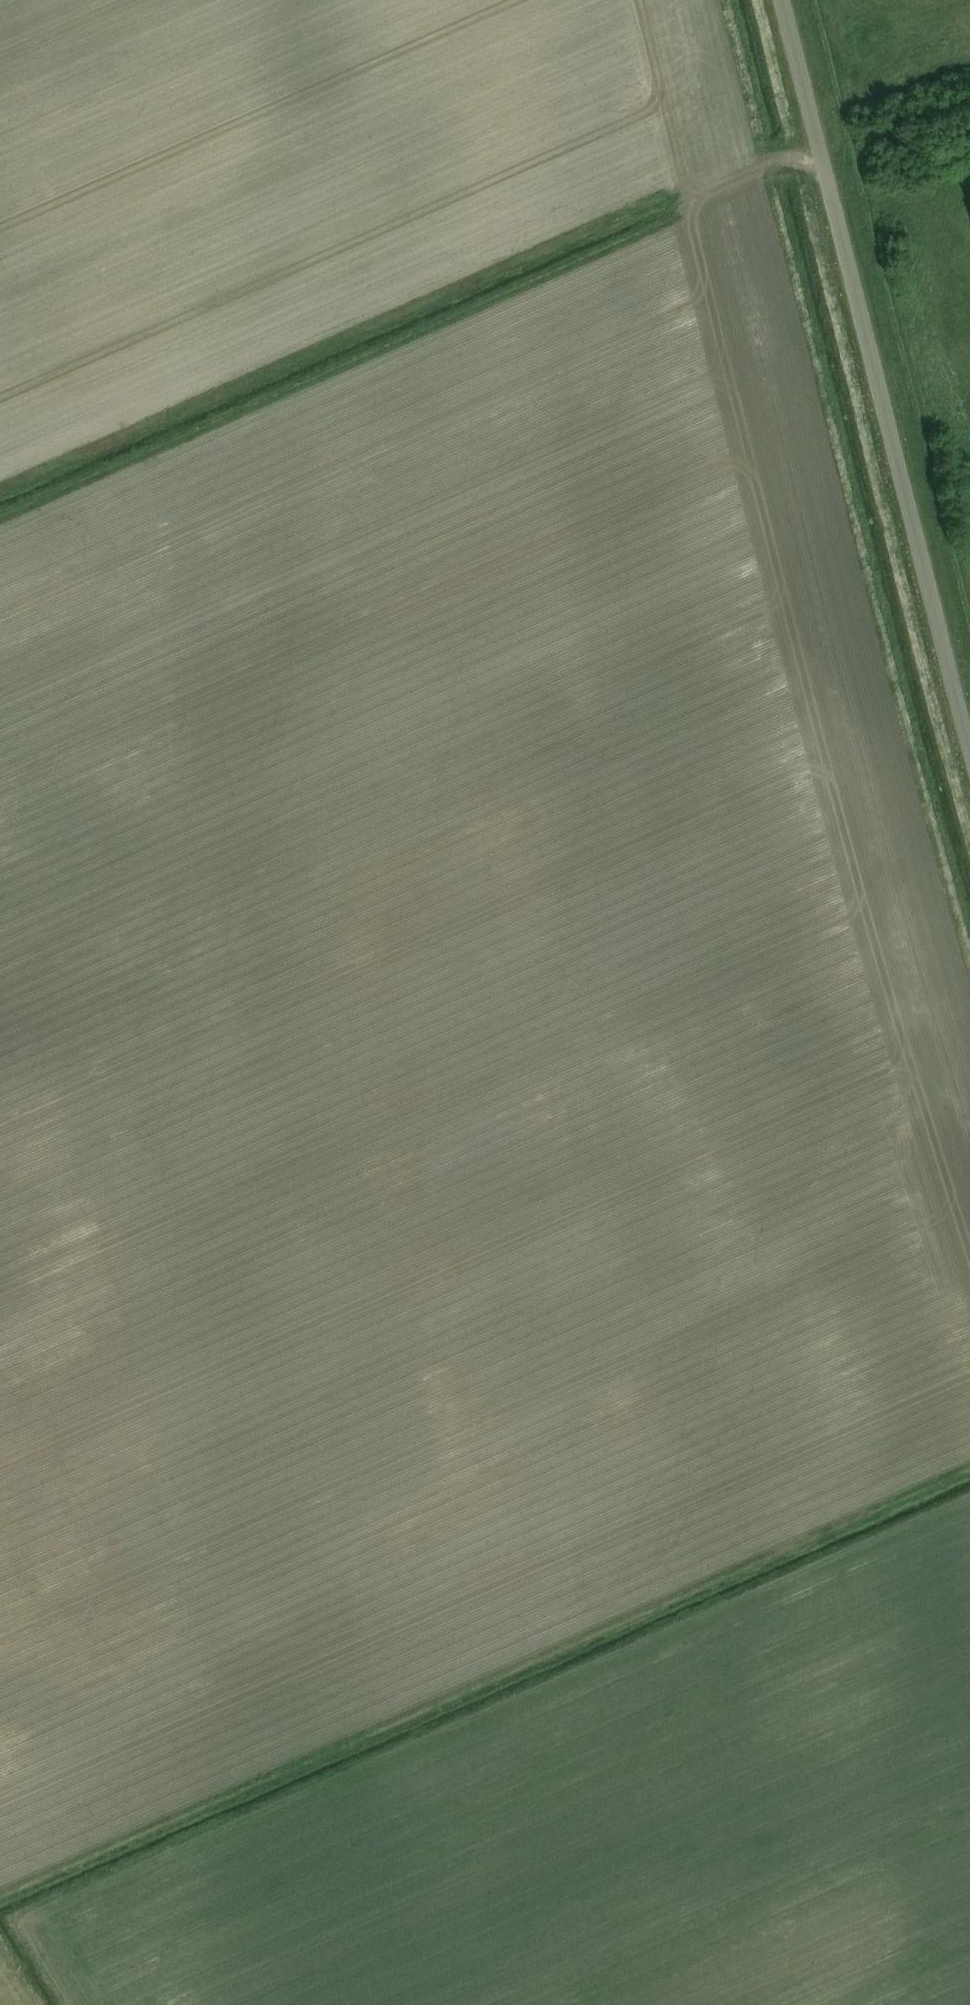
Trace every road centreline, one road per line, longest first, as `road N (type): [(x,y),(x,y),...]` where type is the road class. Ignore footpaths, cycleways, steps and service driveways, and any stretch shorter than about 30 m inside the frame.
road 1 (unclassified): [(969,755),(780,0)]

